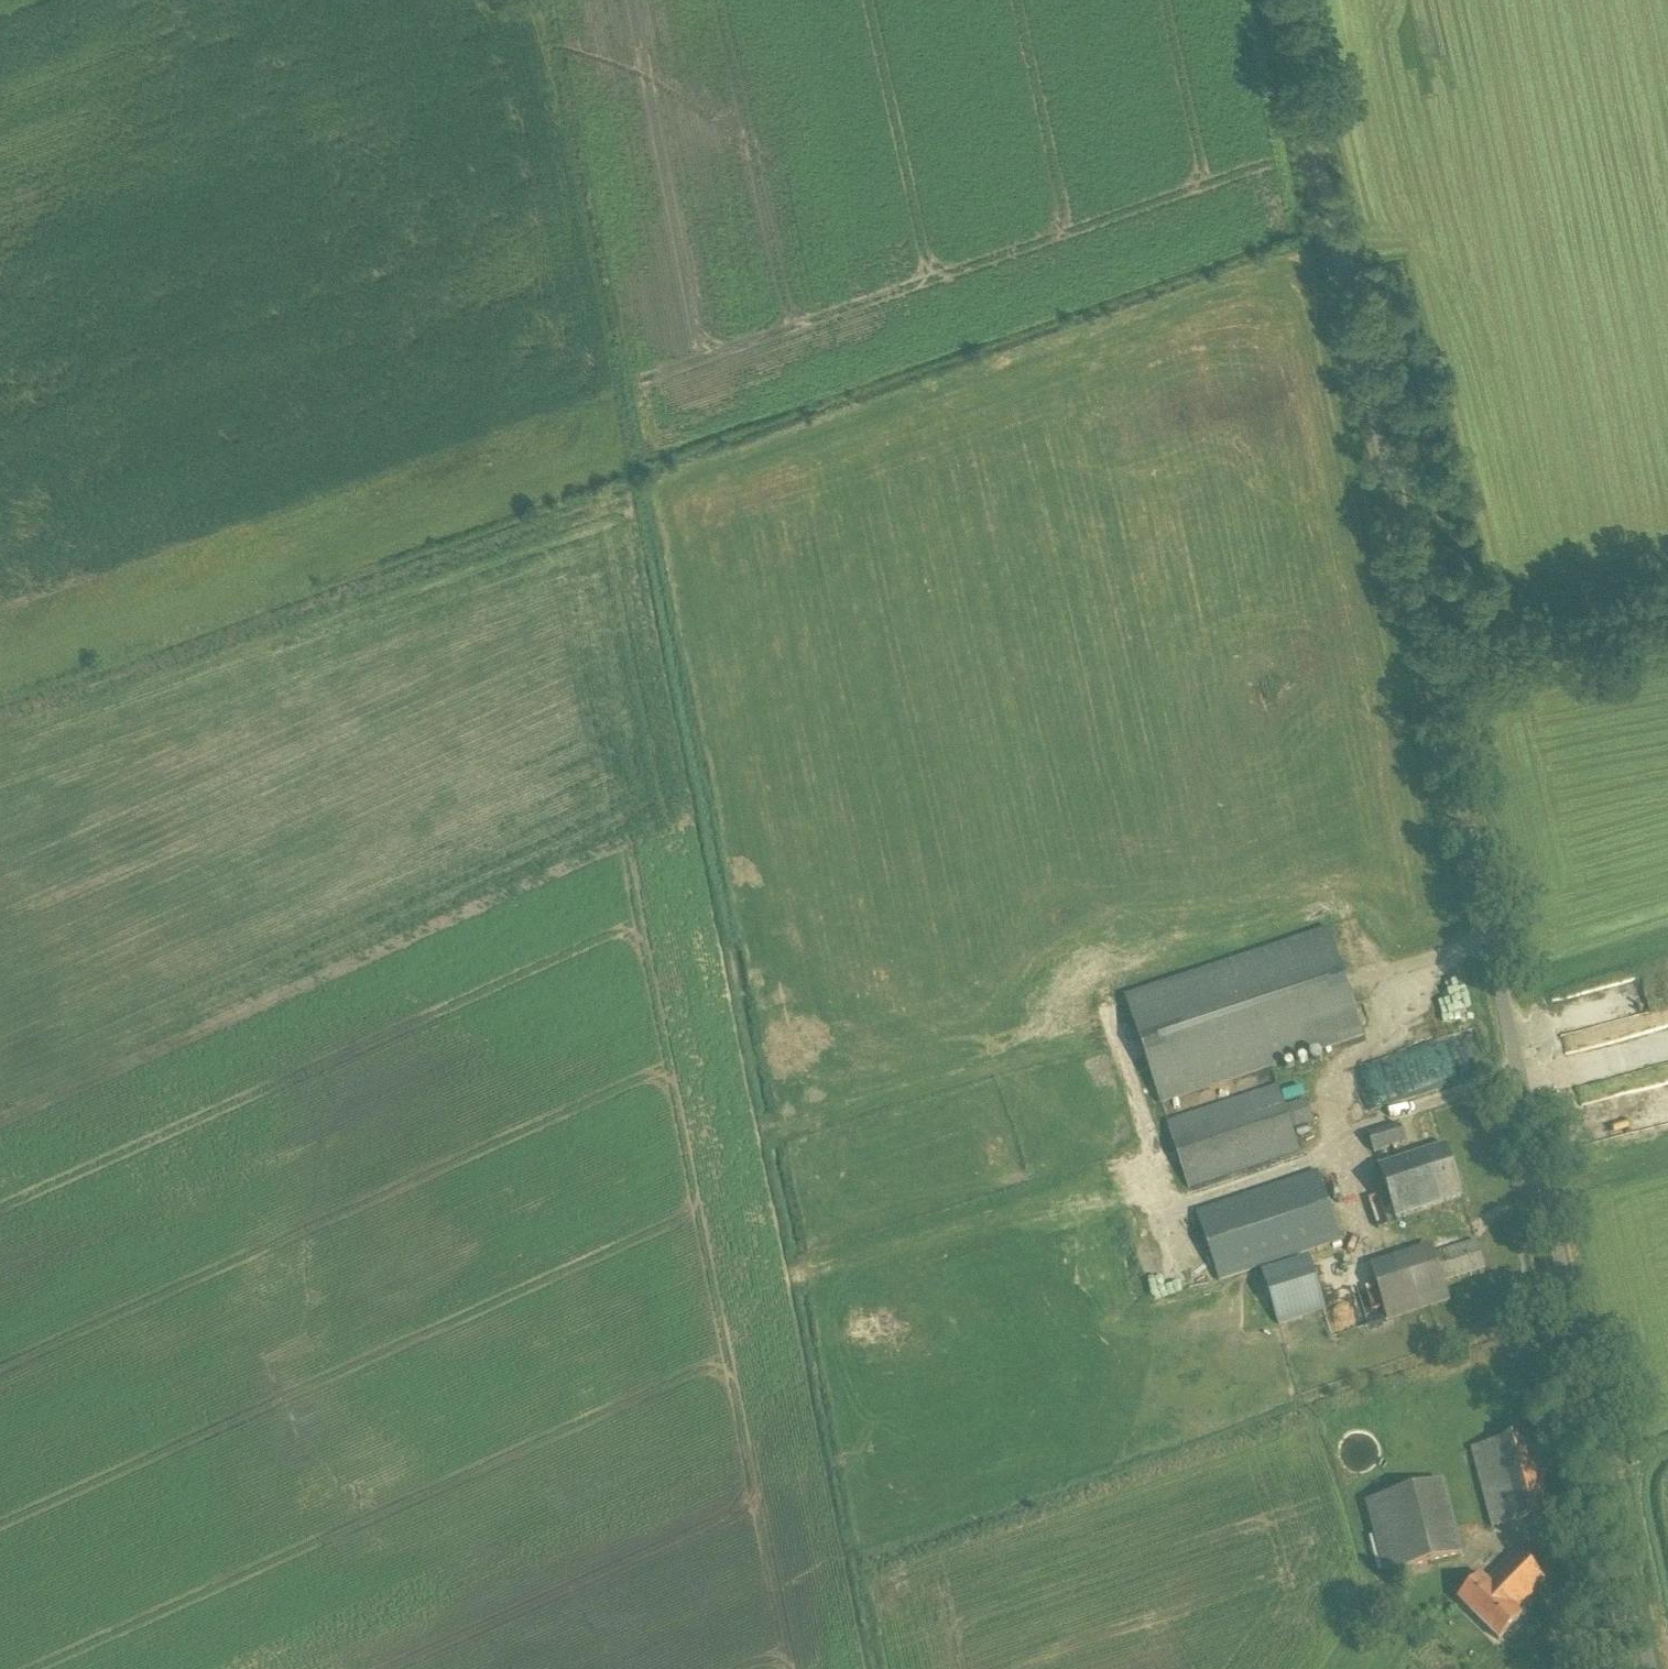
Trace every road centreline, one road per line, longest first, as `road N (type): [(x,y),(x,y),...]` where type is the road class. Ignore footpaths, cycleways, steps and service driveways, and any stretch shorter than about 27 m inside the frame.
road 1 (unclassified): [(1658,1668),(1296,0)]

